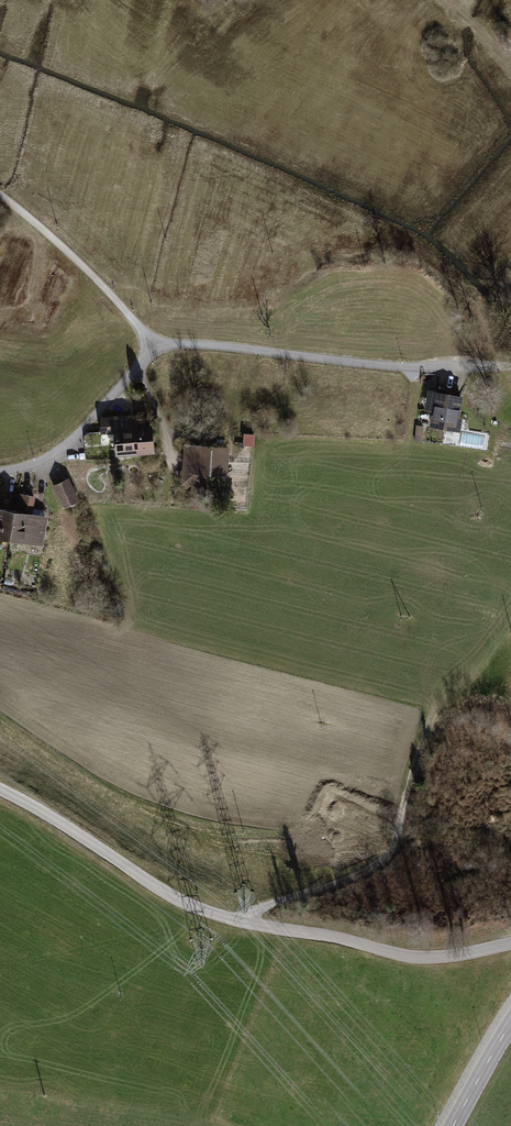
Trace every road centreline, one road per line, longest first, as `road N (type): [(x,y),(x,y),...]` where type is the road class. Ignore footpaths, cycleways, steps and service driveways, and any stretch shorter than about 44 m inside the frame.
road 1 (residential): [(510,943),(417,957),(221,916),(160,889),(0,789)]
road 2 (unclassified): [(510,366),(393,366),(202,345),(157,350)]
road 3 (track): [(234,919),(351,879),(385,858),(437,701)]
road 4 (track): [(0,195),(82,266),(157,350)]
road 5 (residential): [(157,350),(66,446),(0,471)]

